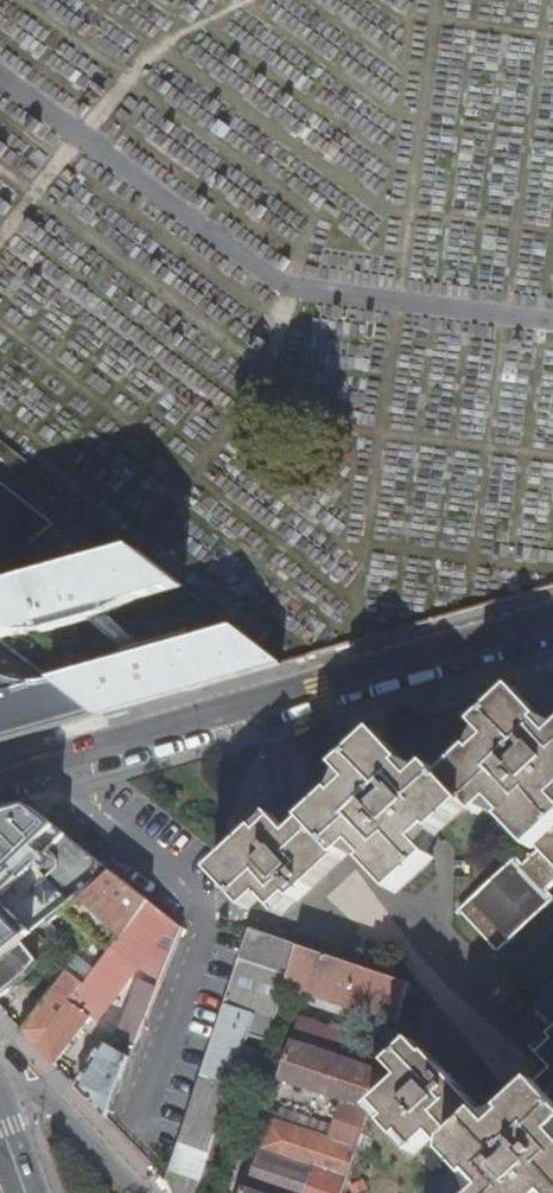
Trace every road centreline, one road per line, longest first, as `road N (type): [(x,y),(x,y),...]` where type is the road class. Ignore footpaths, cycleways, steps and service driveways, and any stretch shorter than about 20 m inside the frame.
road 1 (residential): [(552,624),(0,788)]

